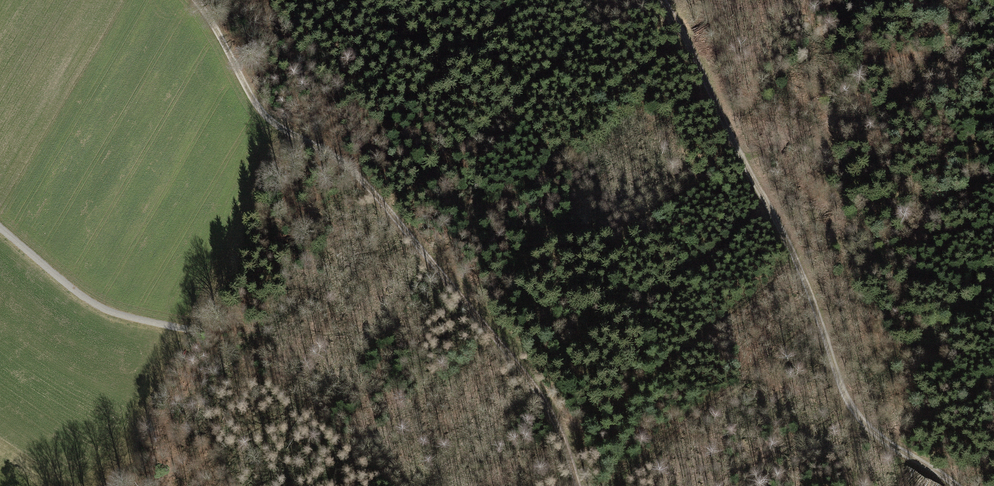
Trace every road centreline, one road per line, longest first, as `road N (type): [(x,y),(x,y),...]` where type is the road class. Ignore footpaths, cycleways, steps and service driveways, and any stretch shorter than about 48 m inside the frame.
road 1 (track): [(194,0),(260,112),(351,171),(515,363),(548,411),(576,485)]
road 2 (track): [(663,0),(801,268),(856,413),(955,485)]
road 3 (track): [(0,227),(103,308),(191,329)]

